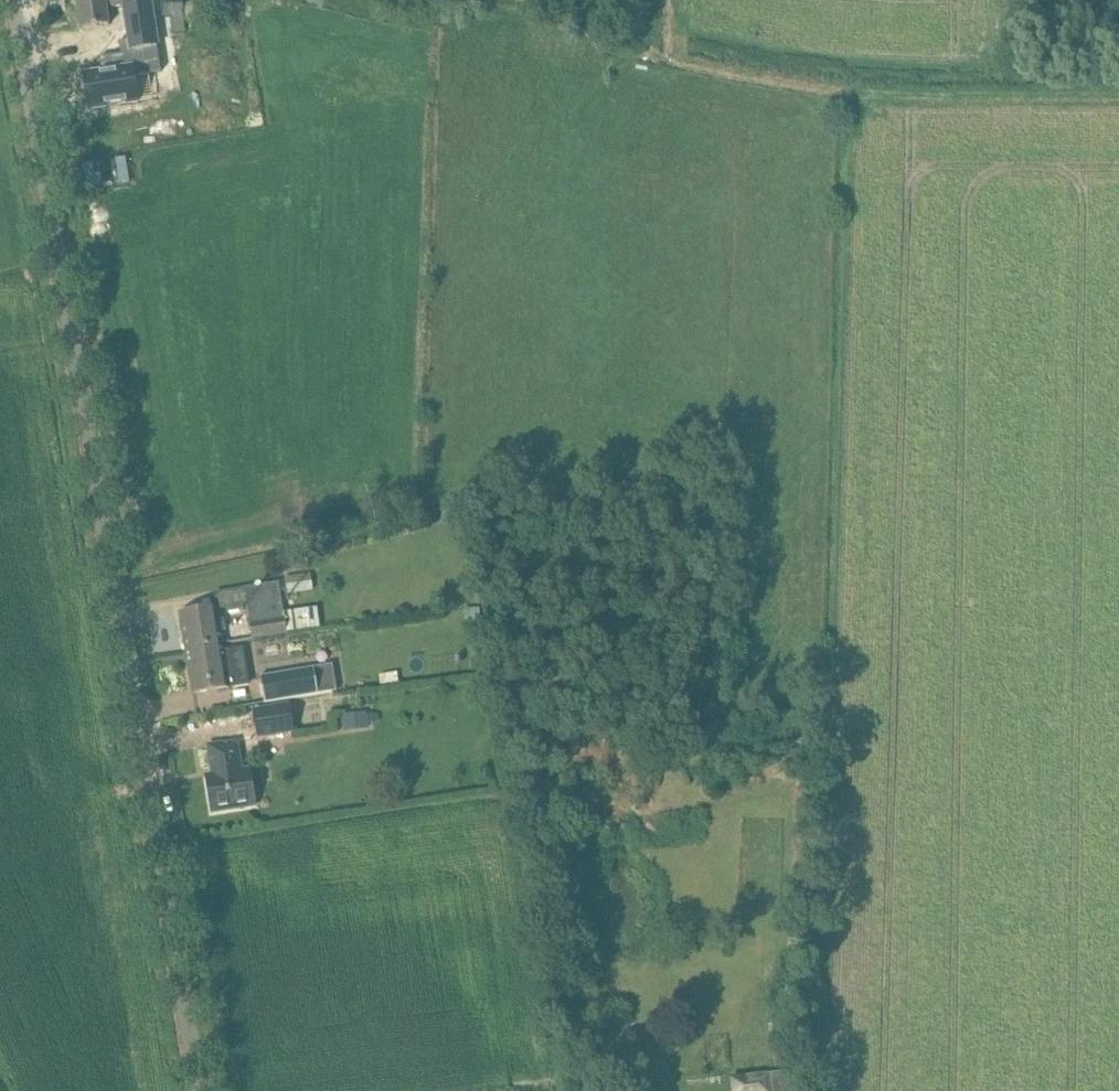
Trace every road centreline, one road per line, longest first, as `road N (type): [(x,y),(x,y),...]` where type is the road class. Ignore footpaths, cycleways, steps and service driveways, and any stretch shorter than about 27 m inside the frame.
road 1 (unclassified): [(202,1090),(15,0)]

